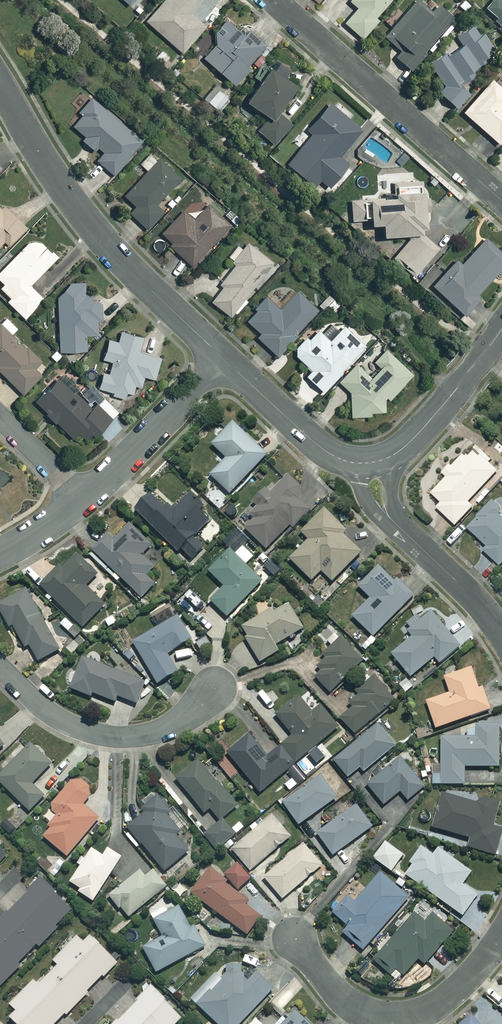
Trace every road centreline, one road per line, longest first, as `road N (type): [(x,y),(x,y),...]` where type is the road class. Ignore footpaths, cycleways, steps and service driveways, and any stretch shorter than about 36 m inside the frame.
road 1 (residential): [(0,85),(96,233),(224,360)]
road 2 (residential): [(272,0),(501,201)]
road 3 (residential): [(501,934),(445,1000),(391,1017),(340,998),(293,937)]
road 4 (residential): [(216,688),(184,720),(123,736),(58,719),(0,667)]
road 5 (residential): [(81,500),(224,360)]
road 6 (residential): [(390,457),(501,329)]
road 7 (residential): [(224,360),(322,449),(356,463)]
road 8 (residential): [(388,514),(501,634)]

